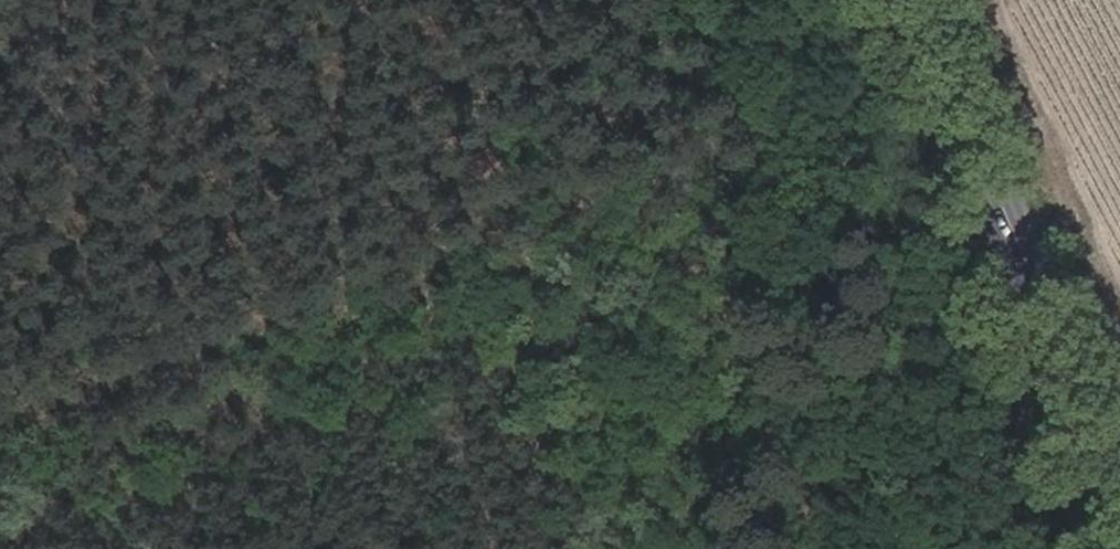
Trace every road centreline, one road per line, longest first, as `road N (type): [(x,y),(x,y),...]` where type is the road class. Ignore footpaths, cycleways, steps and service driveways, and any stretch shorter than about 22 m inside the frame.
road 1 (primary): [(931,0),(1119,440)]

